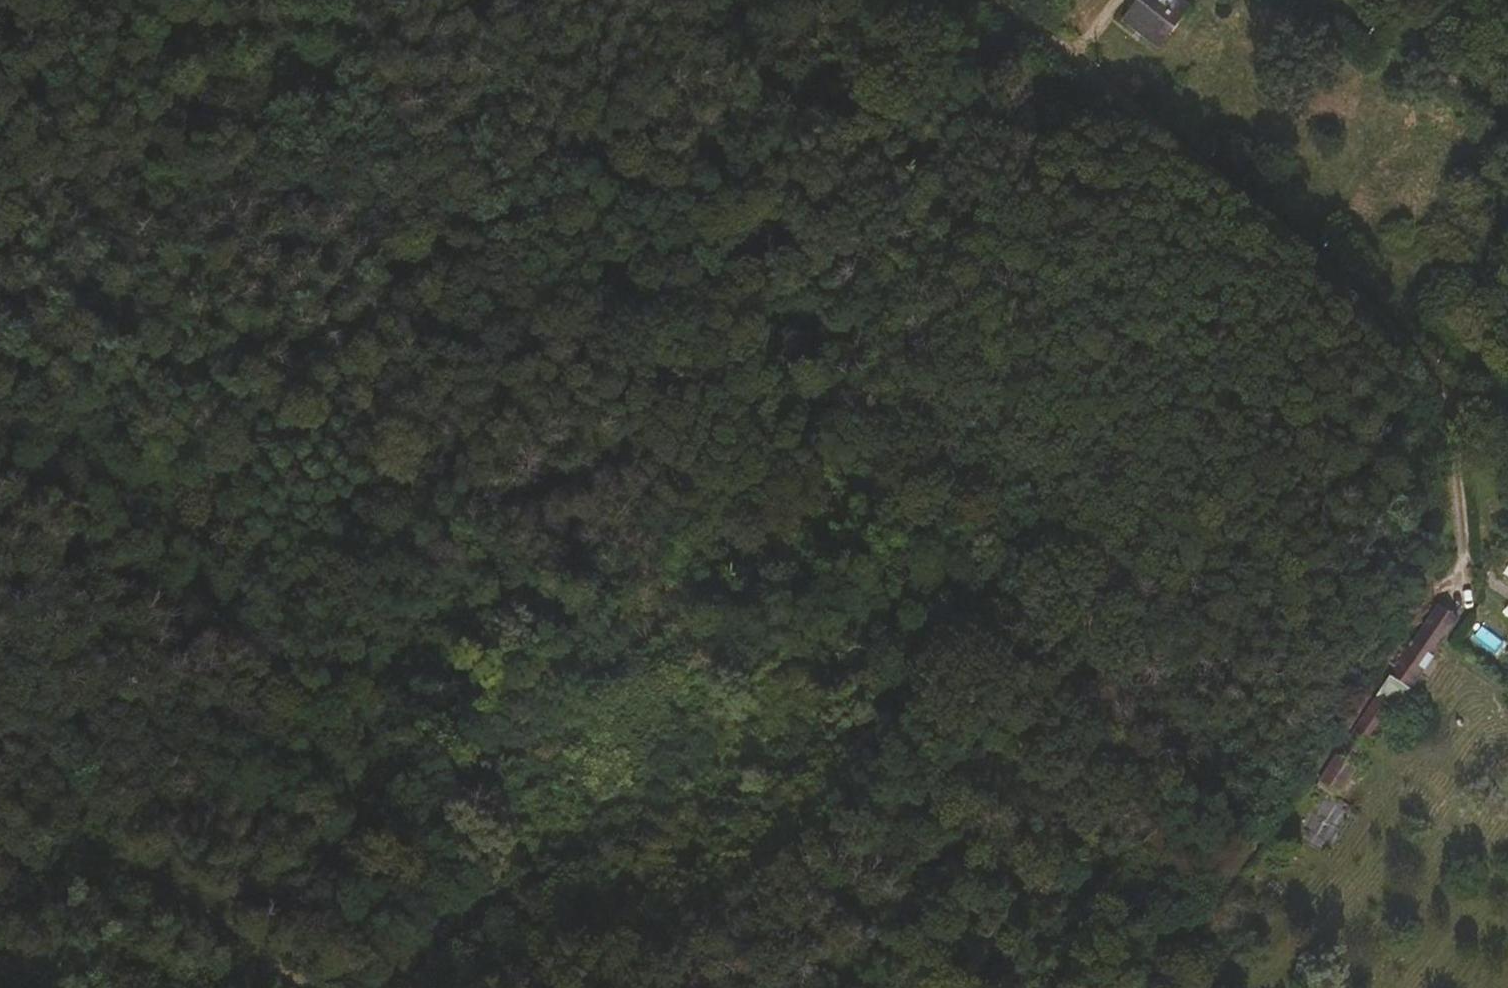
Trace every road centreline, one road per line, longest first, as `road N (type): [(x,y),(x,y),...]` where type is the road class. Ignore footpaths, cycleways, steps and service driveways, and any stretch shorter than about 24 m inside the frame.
road 1 (track): [(1507,407),(1130,110)]
road 2 (track): [(0,851),(103,849),(299,987)]
road 3 (track): [(650,987),(757,834)]
road 4 (track): [(1130,110),(995,0)]

